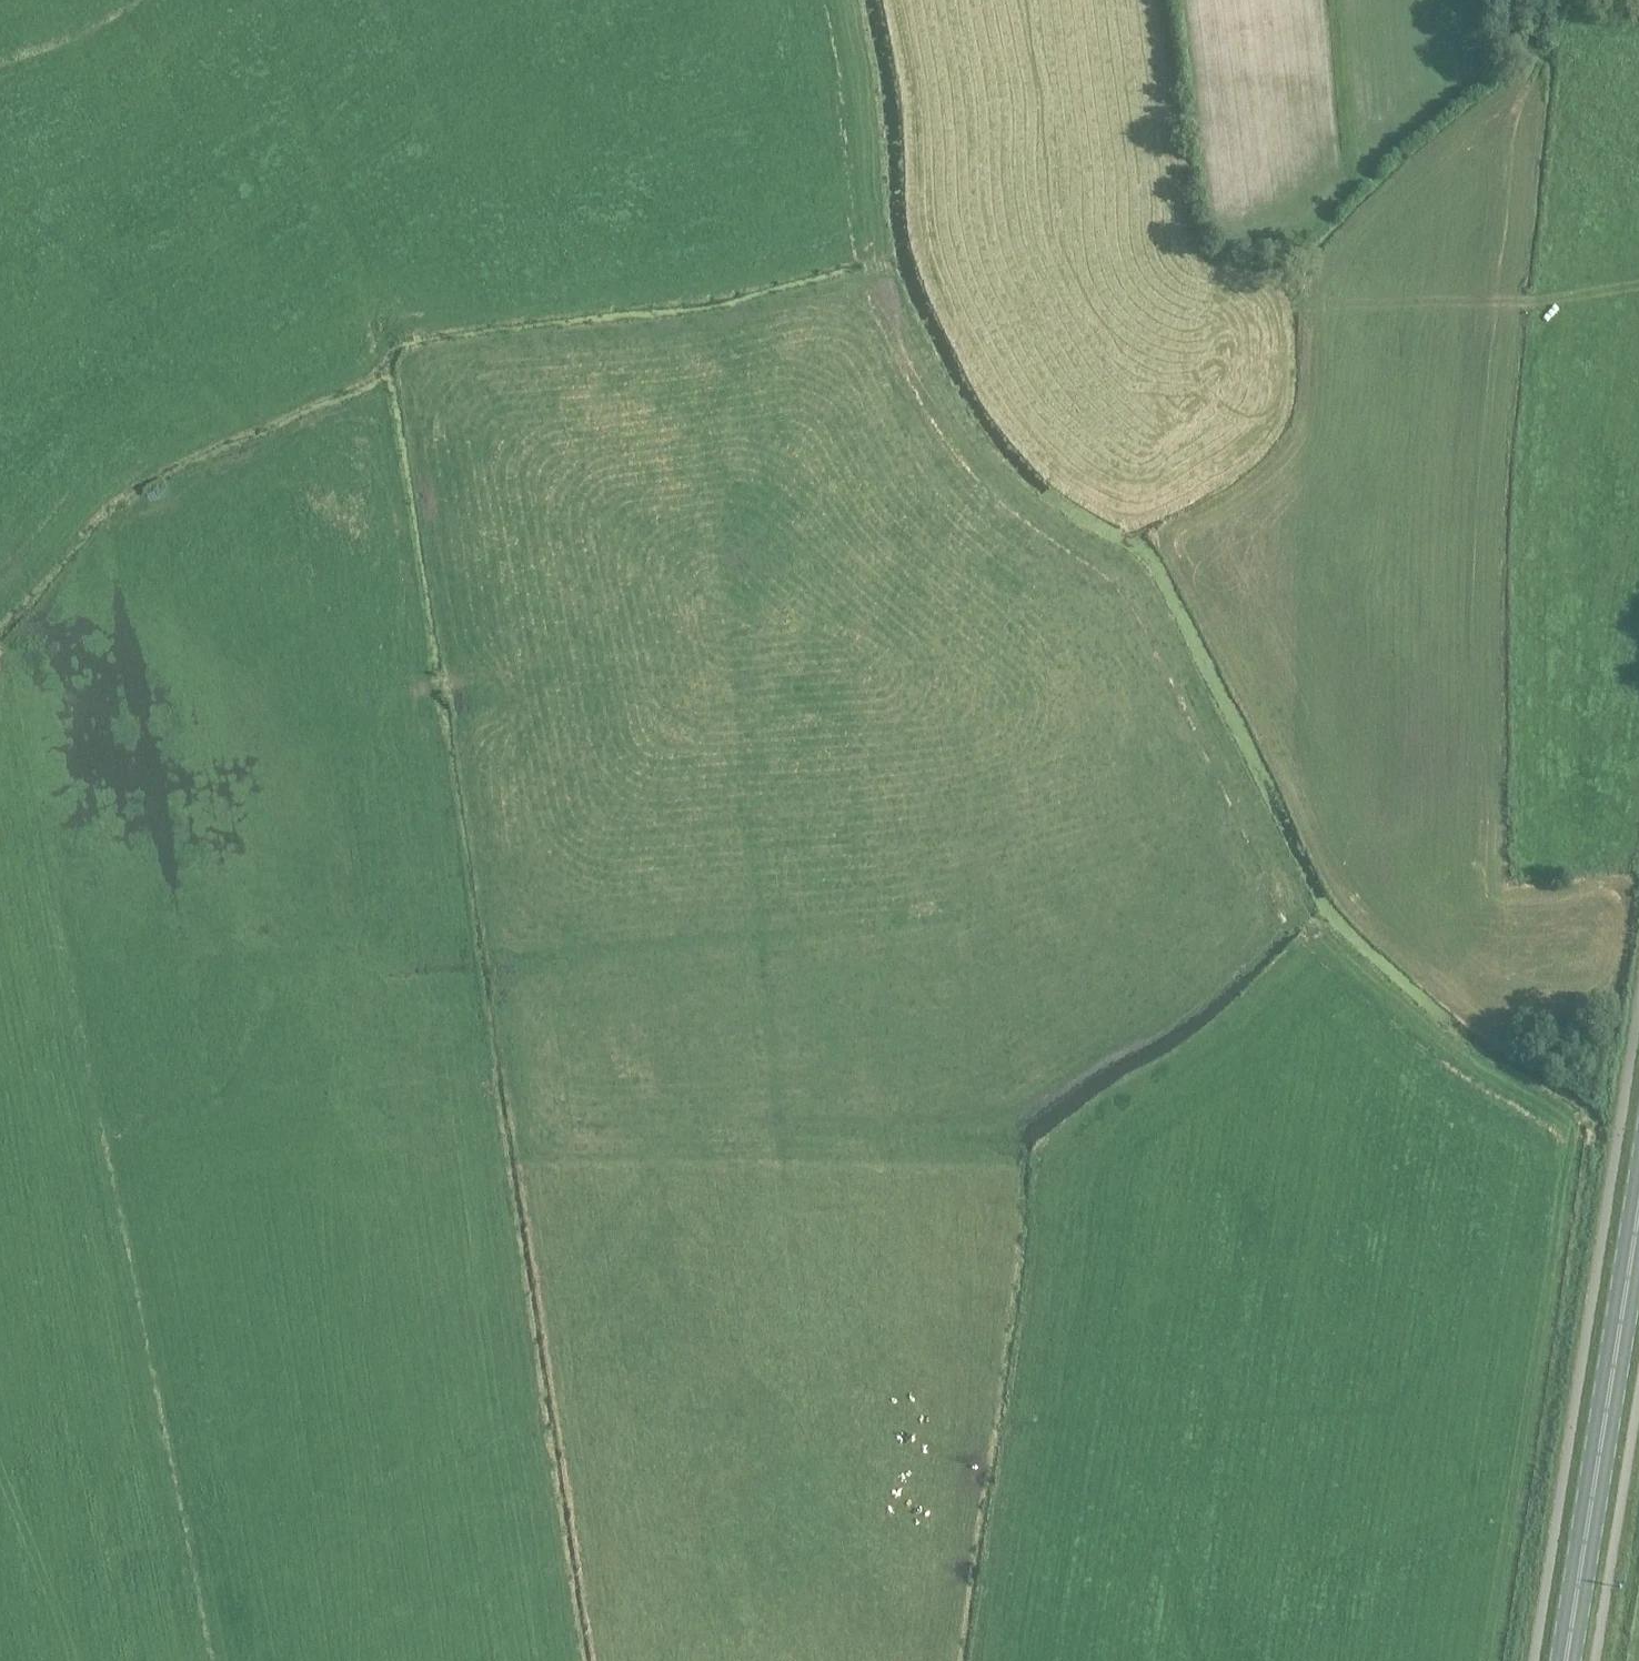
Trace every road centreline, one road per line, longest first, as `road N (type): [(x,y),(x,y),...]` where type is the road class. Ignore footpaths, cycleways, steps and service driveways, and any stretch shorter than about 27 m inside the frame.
road 1 (primary): [(1565,1660),(1638,1203)]

